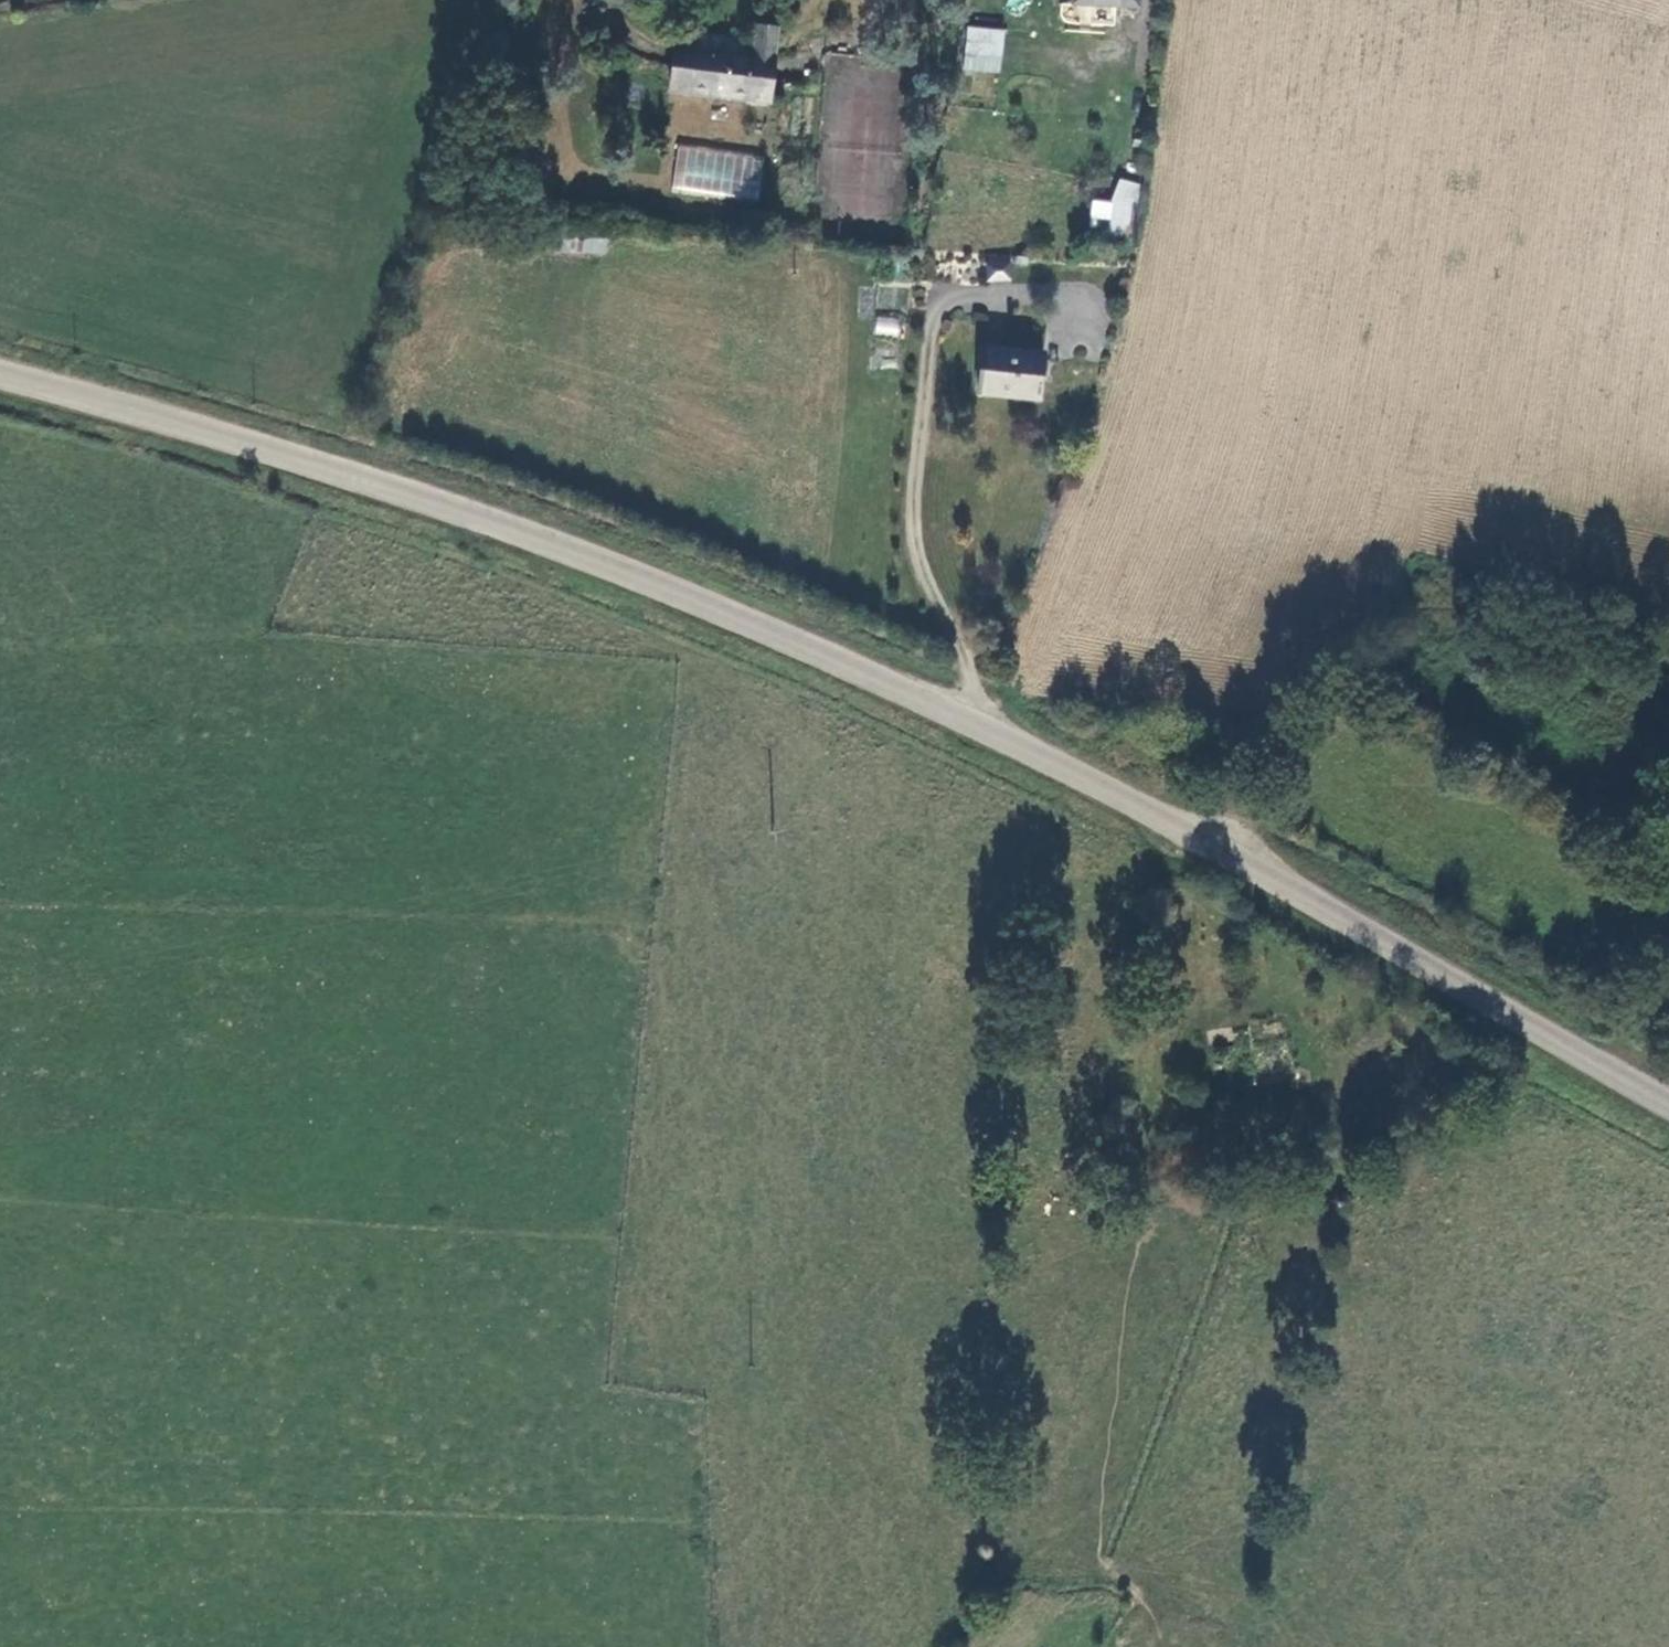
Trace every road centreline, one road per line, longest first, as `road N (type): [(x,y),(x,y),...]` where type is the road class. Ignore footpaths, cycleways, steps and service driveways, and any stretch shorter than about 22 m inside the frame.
road 1 (unclassified): [(0,375),(238,440),(488,521),(967,725),(1138,808),(1668,1101)]

